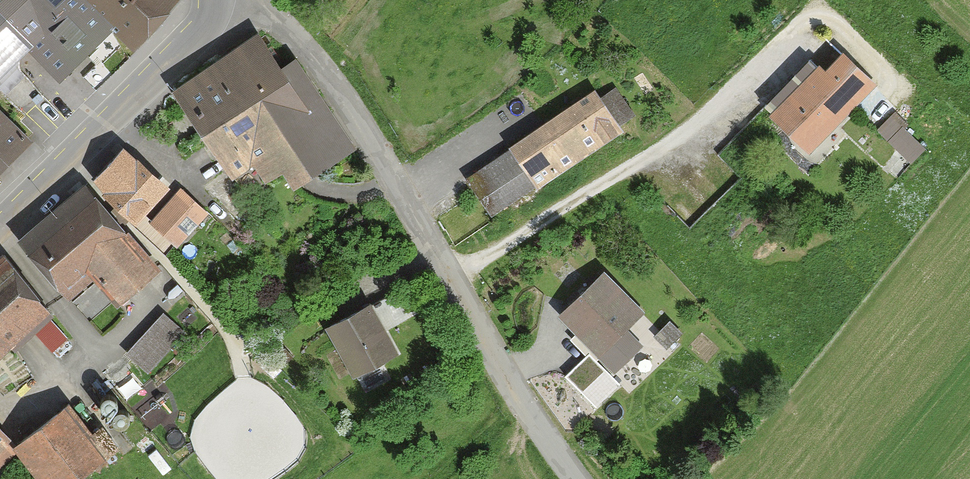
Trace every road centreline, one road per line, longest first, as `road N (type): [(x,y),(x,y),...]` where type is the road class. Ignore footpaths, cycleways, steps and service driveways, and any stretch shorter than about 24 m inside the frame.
road 1 (residential): [(255,0),(326,76),(452,275),(521,402),(578,478)]
road 2 (track): [(452,275),(675,138),(806,17)]
road 3 (tertiary): [(215,0),(193,37),(0,229)]

